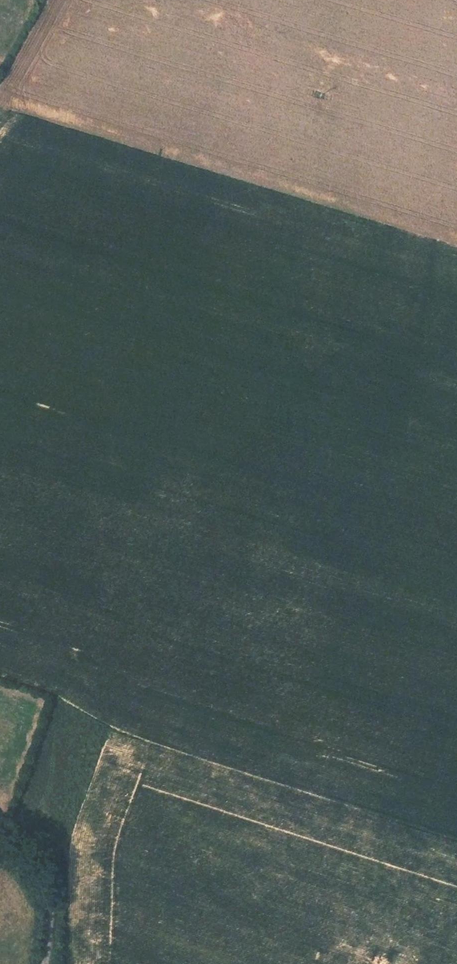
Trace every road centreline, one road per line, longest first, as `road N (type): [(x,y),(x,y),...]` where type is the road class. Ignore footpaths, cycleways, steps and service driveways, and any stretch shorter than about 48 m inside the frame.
road 1 (unclassified): [(0,827),(49,865),(45,963)]

